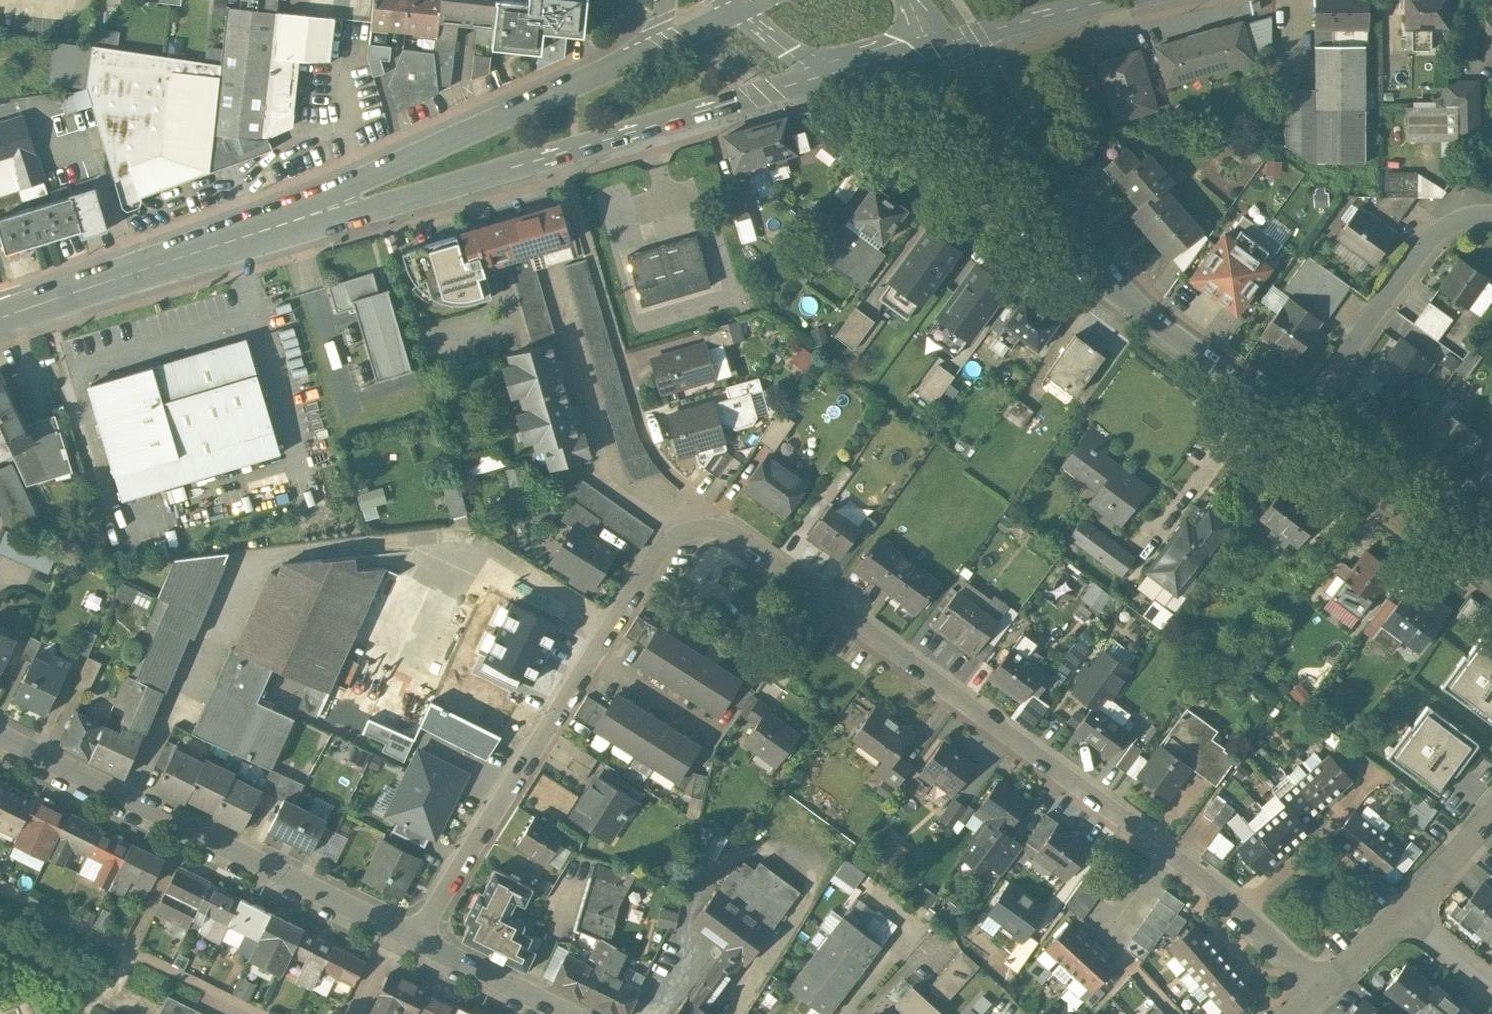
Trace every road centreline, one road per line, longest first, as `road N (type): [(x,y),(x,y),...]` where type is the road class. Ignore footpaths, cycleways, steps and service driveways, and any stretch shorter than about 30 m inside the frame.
road 1 (residential): [(1318,990),(1202,875),(713,525),(677,536),(650,562),(419,939)]
road 2 (secondary): [(286,220),(445,184),(822,75)]
road 3 (residential): [(419,939),(0,736)]
road 4 (secondary): [(666,38),(286,220)]
road 5 (residential): [(822,75),(1121,300)]
road 6 (residential): [(1121,300),(946,41)]
road 7 (secondary): [(0,319),(286,220)]
road 8 (residential): [(1491,215),(1466,217),(1422,244),(1292,419)]
road 9 (residential): [(1292,419),(1491,573)]
road 10 (residential): [(1121,300),(1292,419)]
road 11 (residential): [(570,1013),(419,939)]
road 12 (secondary): [(946,41),(1109,0)]
road 13 (residential): [(1491,814),(1403,914)]
road 14 (secondary): [(822,75),(946,41)]

